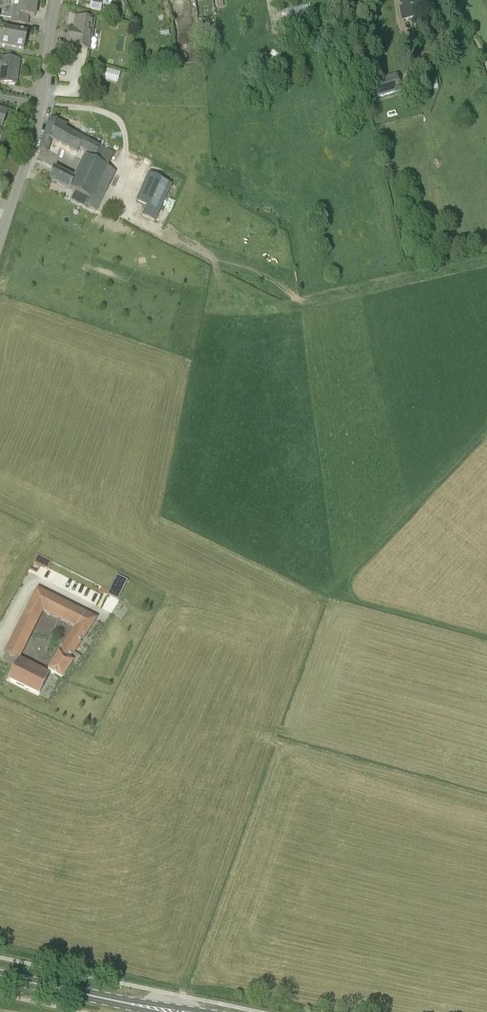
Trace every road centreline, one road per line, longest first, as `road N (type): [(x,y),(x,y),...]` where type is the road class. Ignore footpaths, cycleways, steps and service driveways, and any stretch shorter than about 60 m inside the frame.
road 1 (unclassified): [(0,237),(40,116),(56,0)]
road 2 (primary): [(176,1011),(0,976)]

